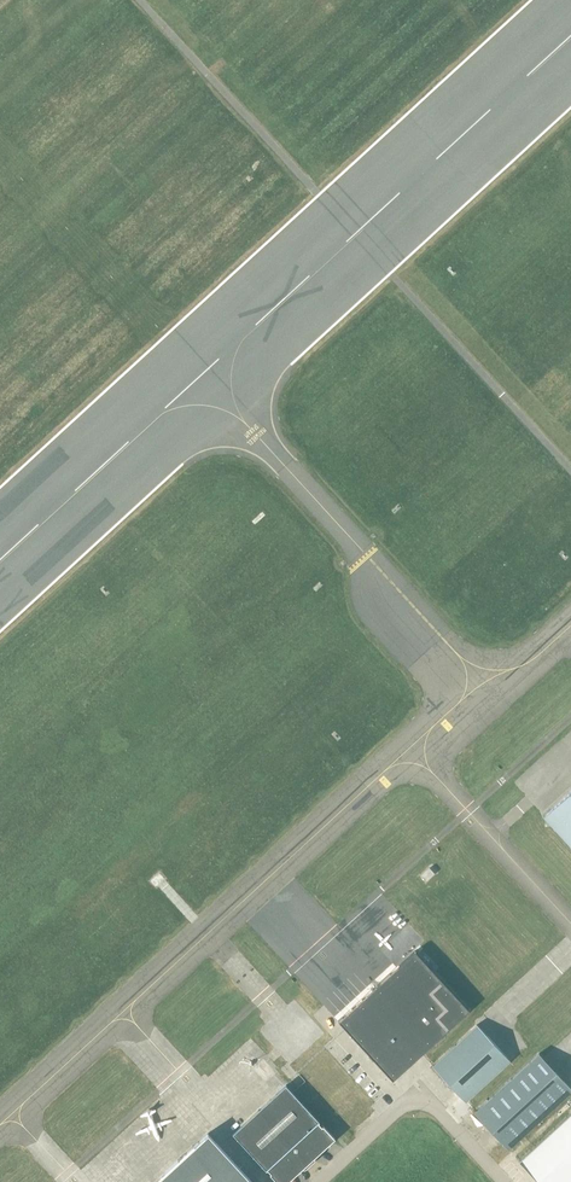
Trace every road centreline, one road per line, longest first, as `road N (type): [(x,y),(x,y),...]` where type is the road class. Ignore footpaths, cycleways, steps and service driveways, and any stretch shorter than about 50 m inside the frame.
road 1 (unclassified): [(322,1181),(415,1099),(441,1113),(504,1181)]

